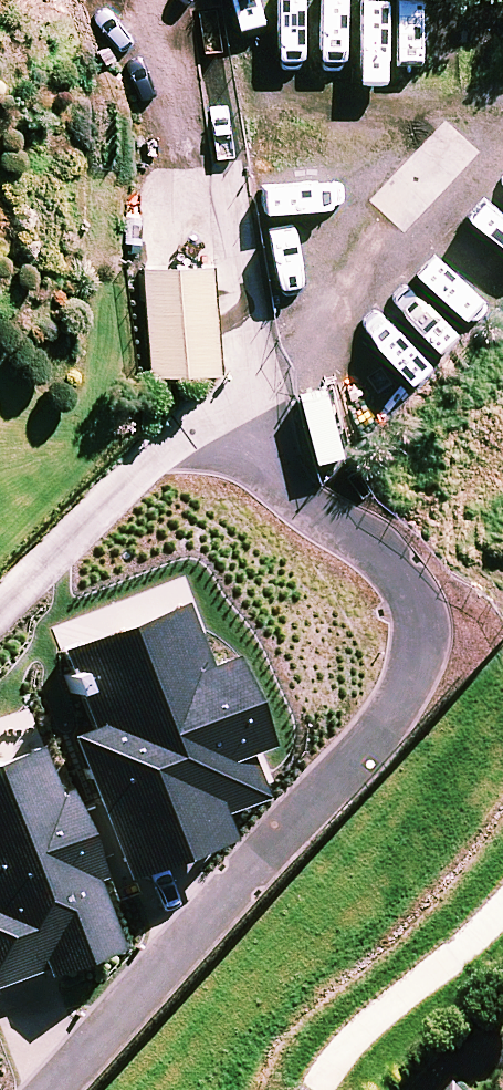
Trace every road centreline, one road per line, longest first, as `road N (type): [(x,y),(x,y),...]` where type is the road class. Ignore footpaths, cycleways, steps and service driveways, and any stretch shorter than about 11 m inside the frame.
road 1 (residential): [(77,1089),(394,729),(434,626),(395,530),(190,437)]
road 2 (residential): [(0,620),(190,437)]

